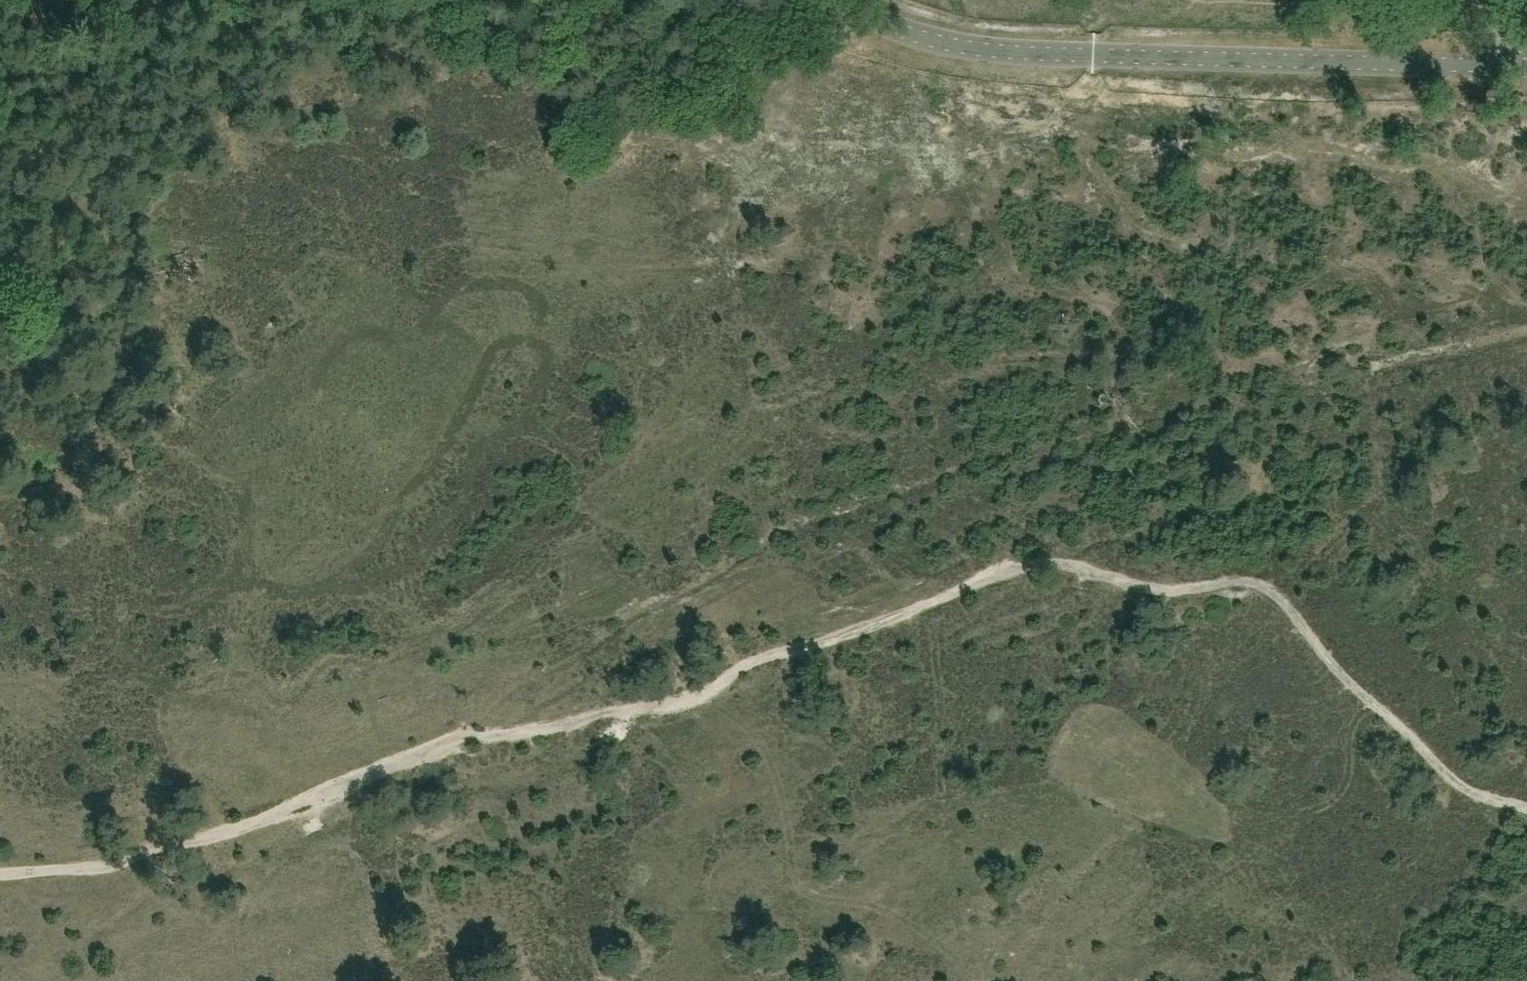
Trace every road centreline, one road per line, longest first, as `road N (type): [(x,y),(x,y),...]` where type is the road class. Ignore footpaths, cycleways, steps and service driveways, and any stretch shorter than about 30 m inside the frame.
road 1 (tertiary): [(1526,64),(989,51),(913,34),(831,0)]

